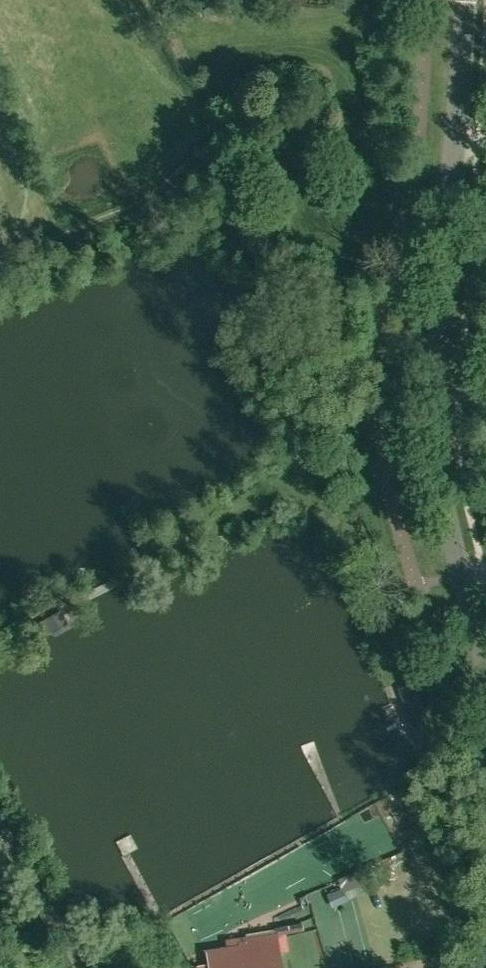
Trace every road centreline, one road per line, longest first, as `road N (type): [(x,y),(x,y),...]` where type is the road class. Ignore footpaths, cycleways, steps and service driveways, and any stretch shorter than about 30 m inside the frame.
road 1 (unclassified): [(485,671),(440,484),(433,386),(465,0)]
road 2 (unclassified): [(84,967),(0,826)]

